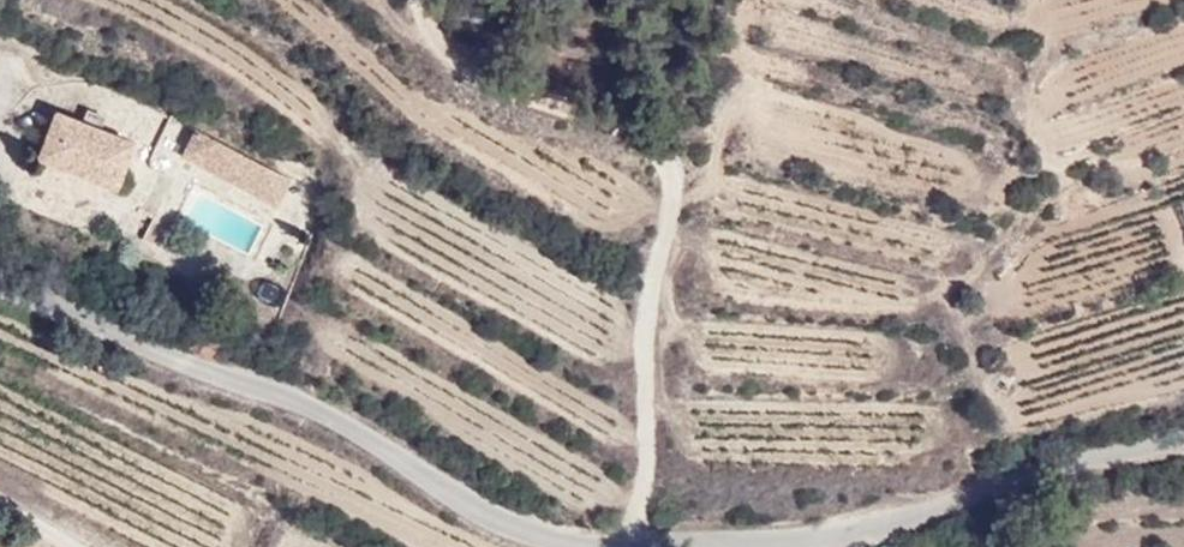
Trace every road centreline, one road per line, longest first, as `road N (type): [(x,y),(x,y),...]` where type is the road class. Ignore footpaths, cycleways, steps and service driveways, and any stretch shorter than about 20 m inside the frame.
road 1 (tertiary): [(0,292),(354,428),(467,504),(542,537),(780,544),(887,524),(1183,440)]
road 2 (track): [(637,545),(648,455),(648,314),(677,194),(669,159),(633,130),(456,65),(425,0)]

